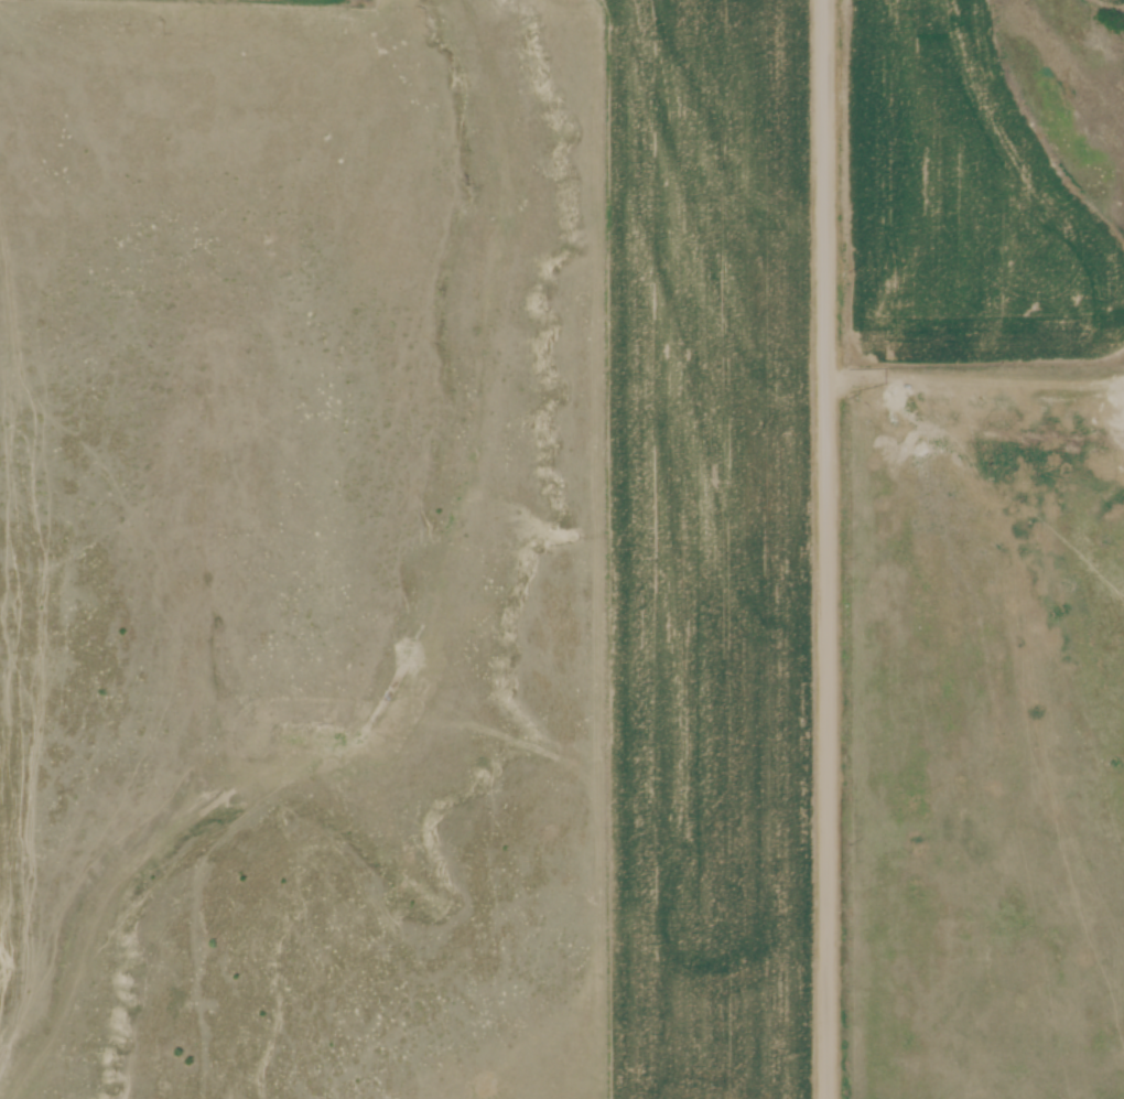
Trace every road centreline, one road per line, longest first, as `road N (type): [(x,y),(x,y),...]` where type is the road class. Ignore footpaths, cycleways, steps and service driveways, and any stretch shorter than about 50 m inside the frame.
road 1 (residential): [(825,0),(829,1098)]

